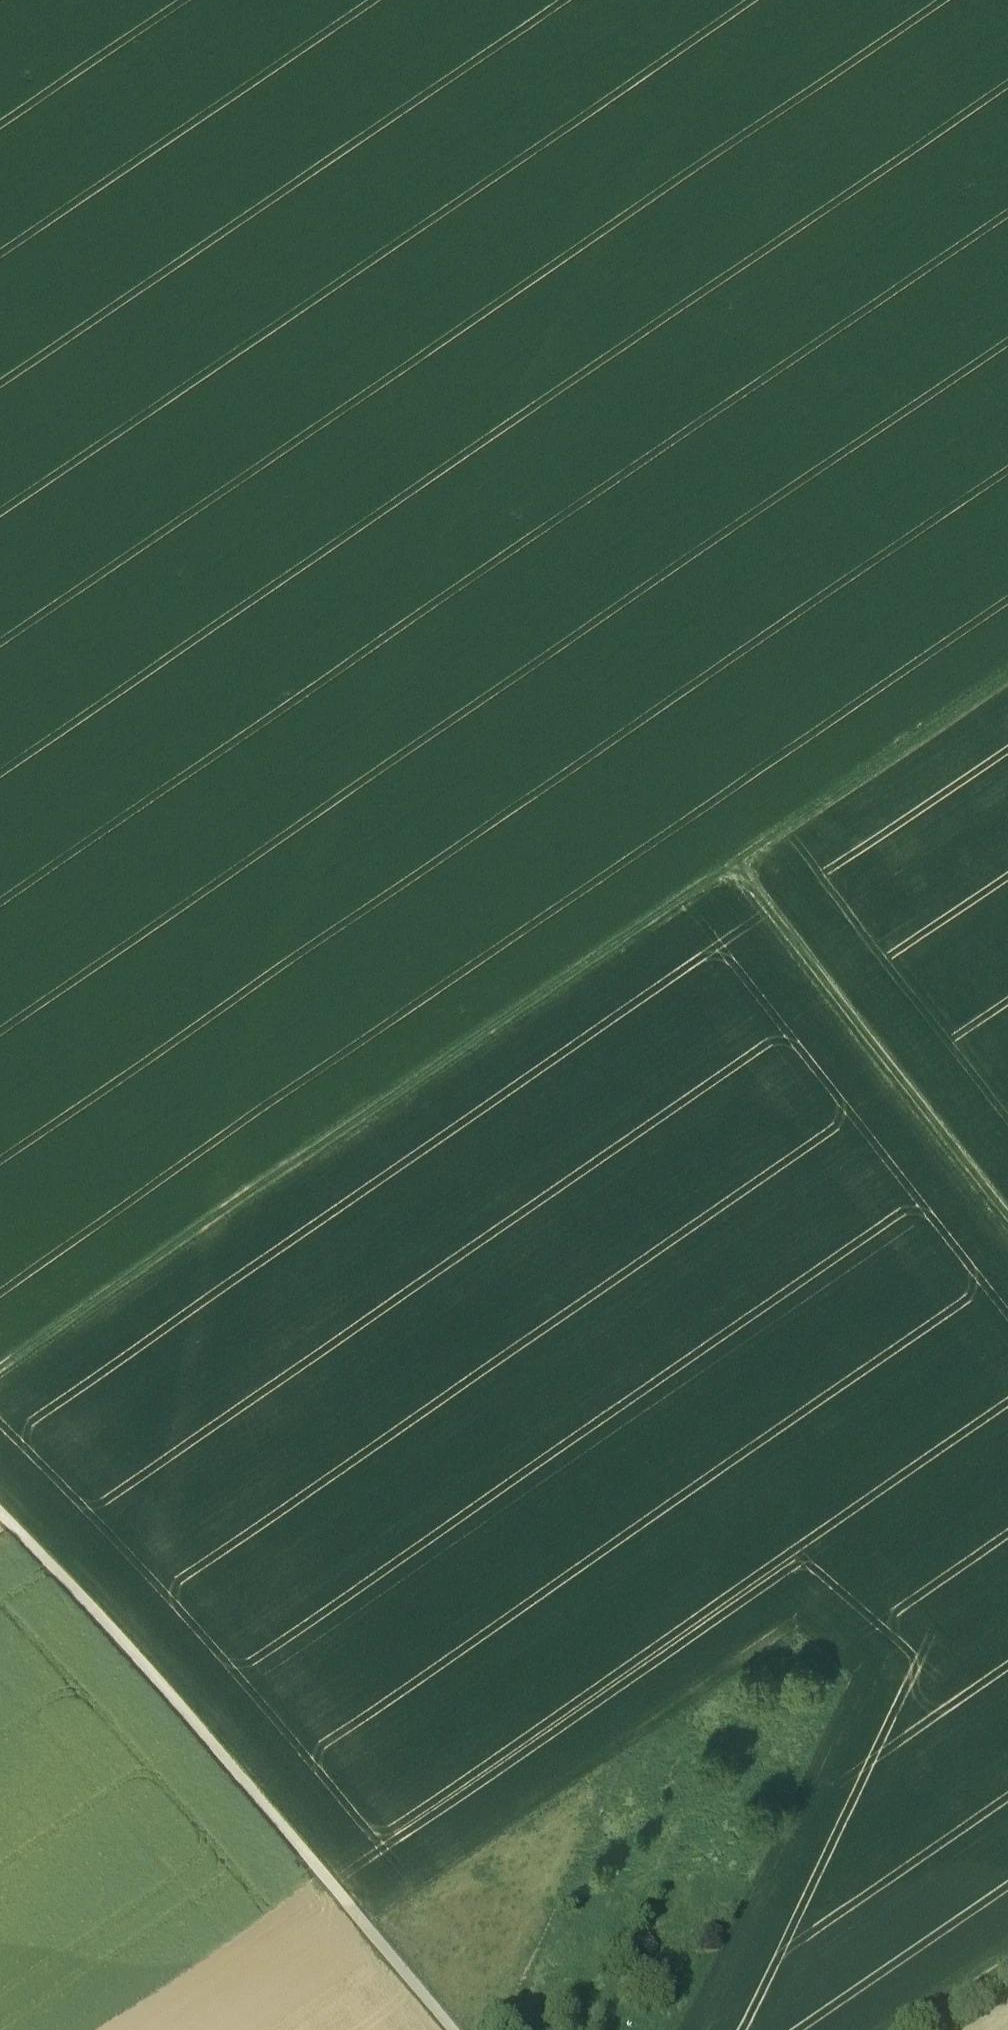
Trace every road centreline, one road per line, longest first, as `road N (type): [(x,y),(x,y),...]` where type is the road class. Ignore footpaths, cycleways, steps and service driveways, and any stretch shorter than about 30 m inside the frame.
road 1 (track): [(0,1370),(735,865)]
road 2 (track): [(0,1513),(85,1596),(460,2029)]
road 3 (track): [(735,865),(1007,1213)]
road 4 (track): [(735,865),(1007,678)]

